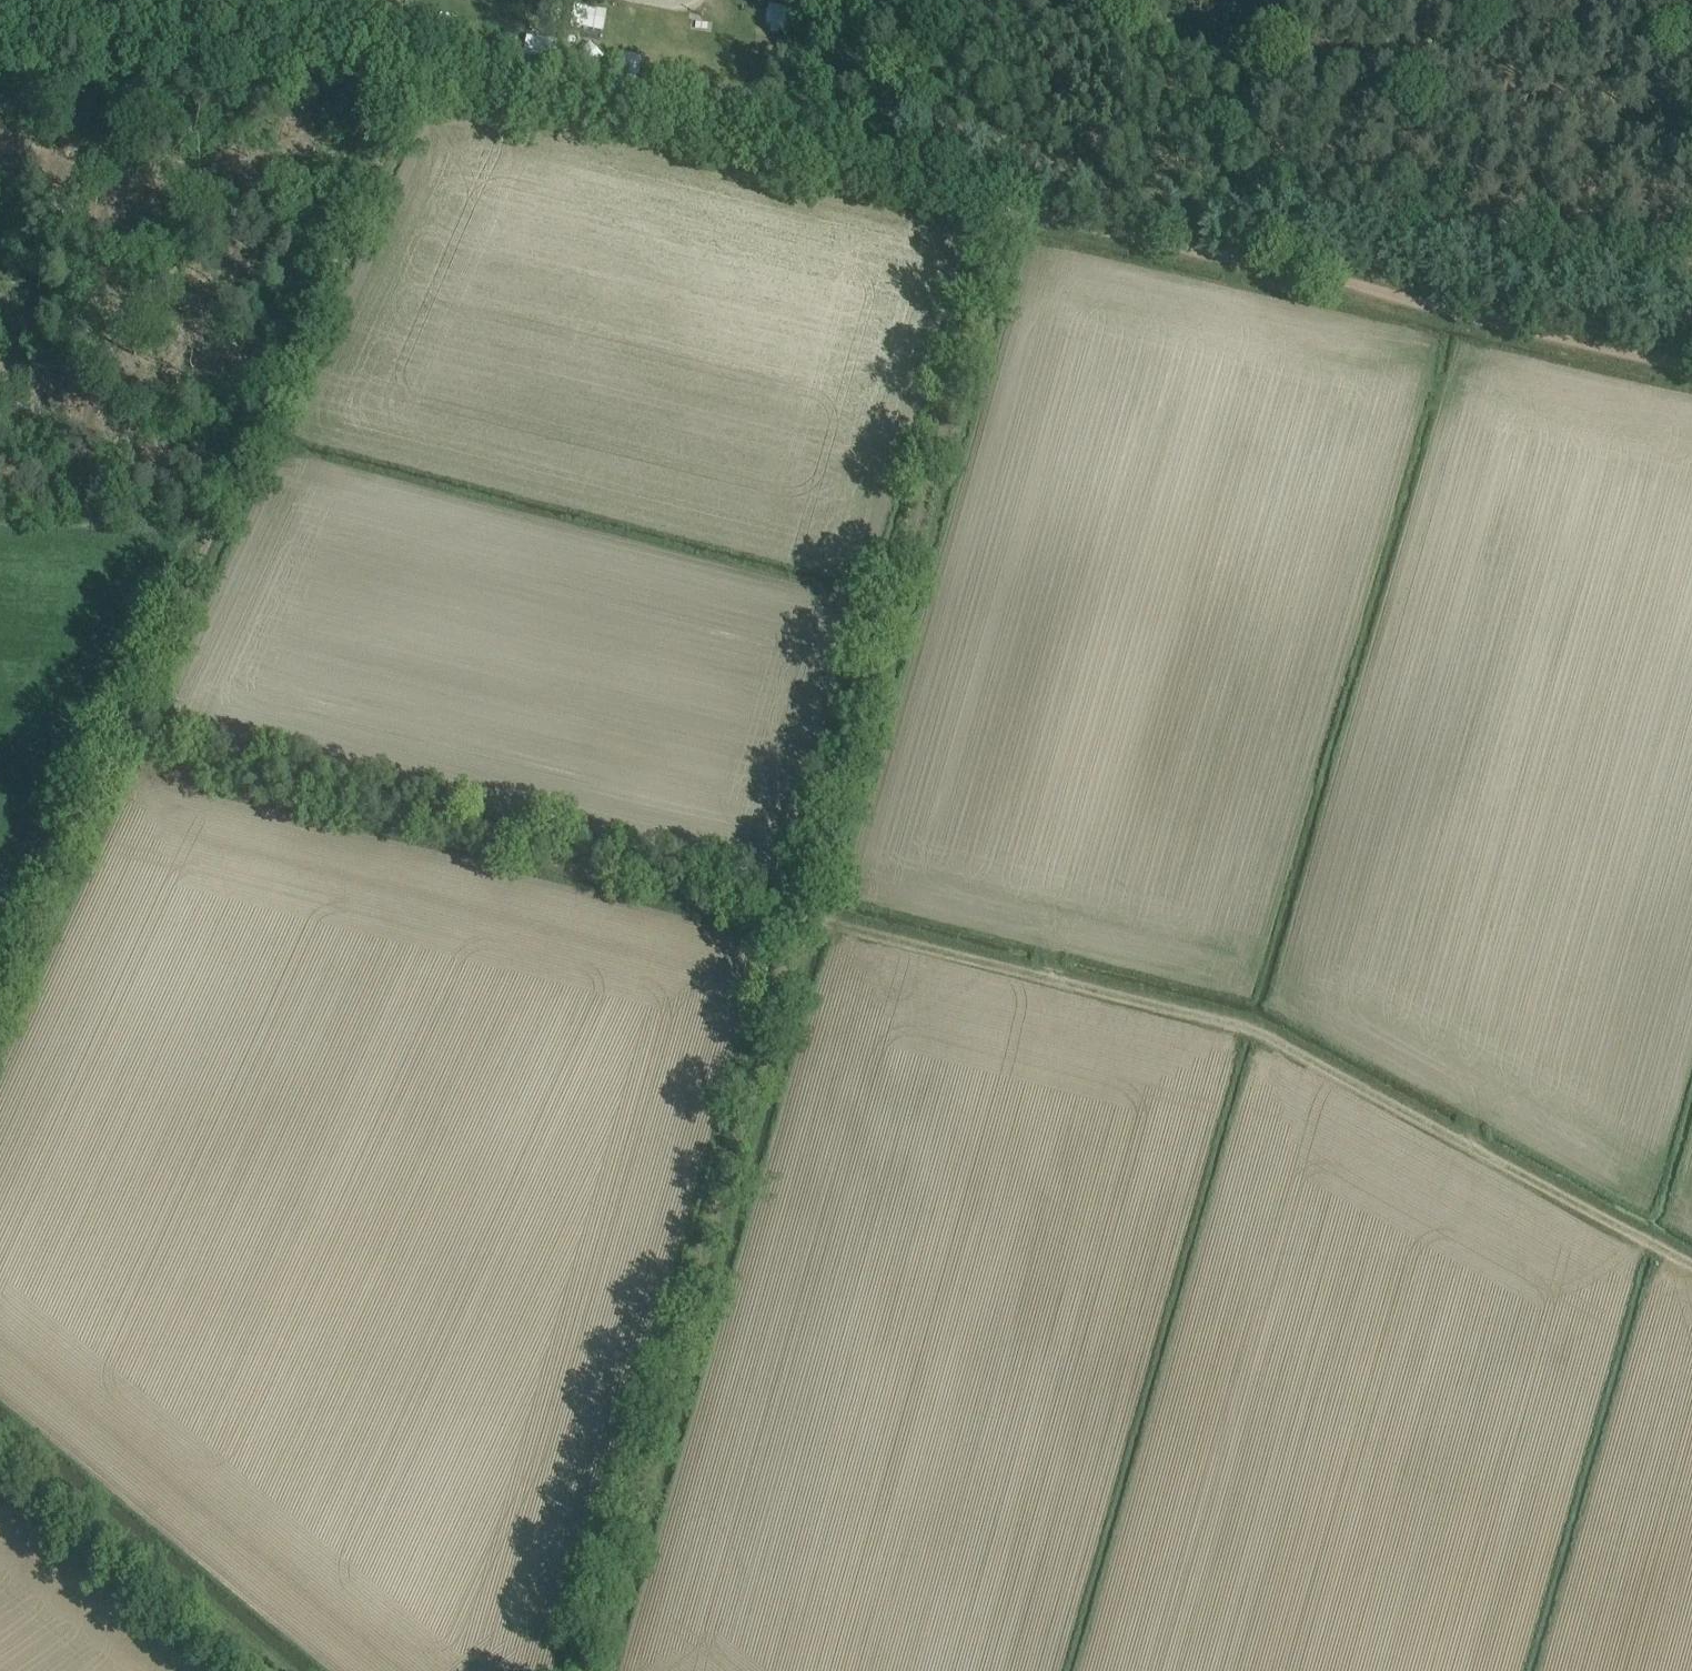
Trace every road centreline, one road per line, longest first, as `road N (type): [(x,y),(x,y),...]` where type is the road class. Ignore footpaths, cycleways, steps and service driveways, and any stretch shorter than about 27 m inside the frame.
road 1 (track): [(255,446),(0,997)]
road 2 (track): [(412,91),(255,446)]

